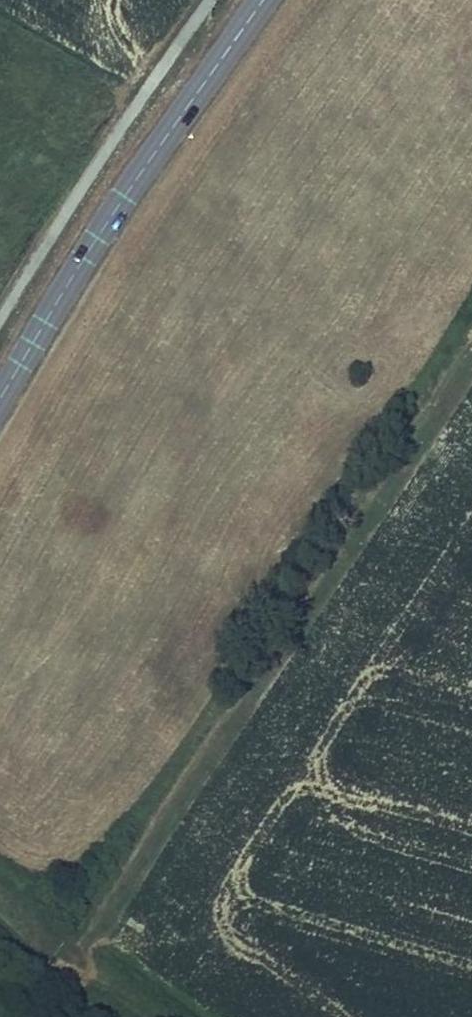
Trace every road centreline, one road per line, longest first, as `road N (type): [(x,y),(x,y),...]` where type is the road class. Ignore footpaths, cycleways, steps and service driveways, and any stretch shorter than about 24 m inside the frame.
road 1 (tertiary): [(263,0),(91,248),(0,400)]

